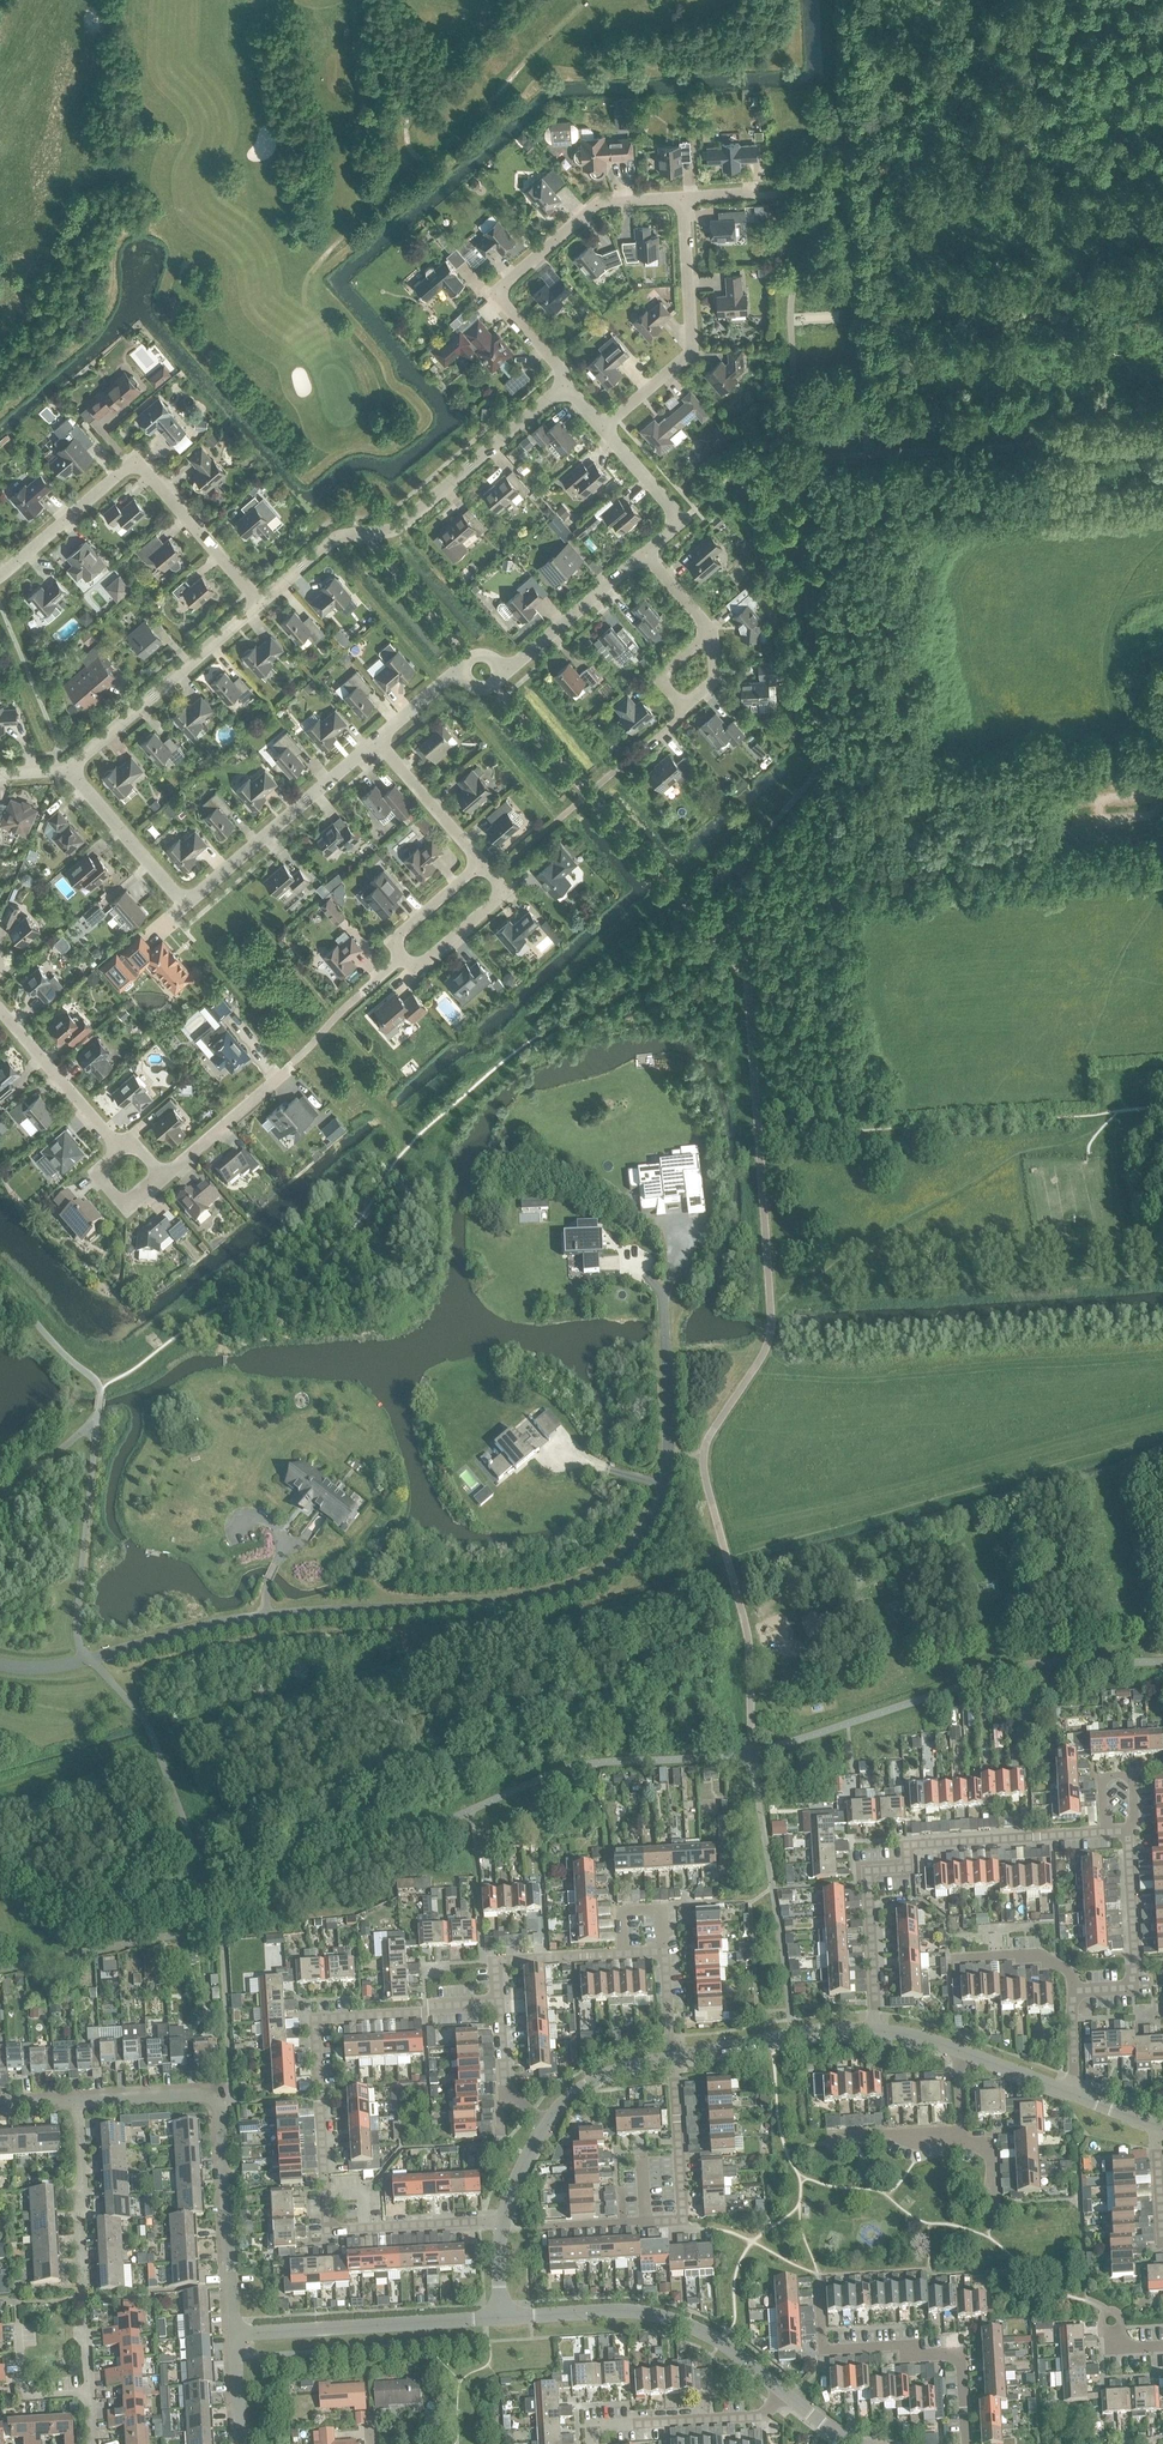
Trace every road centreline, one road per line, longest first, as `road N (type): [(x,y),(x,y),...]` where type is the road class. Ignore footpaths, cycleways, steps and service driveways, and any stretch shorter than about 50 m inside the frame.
road 1 (residential): [(684,1203),(683,1256),(665,1291),(670,1454),(649,1524),(623,1556),(586,1581),(503,1599),(260,1617),(61,1663),(0,1663)]
road 2 (residential): [(70,767),(184,900),(375,742)]
road 3 (residential): [(260,603),(340,535),(394,529),(568,380)]
road 4 (residential): [(0,573),(135,455),(260,603)]
road 5 (residential): [(76,2101),(192,2094),(213,2103),(233,2332)]
road 6 (residential): [(324,2191),(316,2019),(498,2003)]
road 7 (residential): [(568,380),(495,290),(600,200),(687,194)]
road 8 (tertiary): [(782,2393),(722,2342),(674,2319),(625,2309),(501,2318)]
road 9 (residential): [(815,2288),(828,2355),(945,2348),(958,2356),(966,2443)]
road 10 (residential): [(607,426),(691,351),(687,194)]
road 11 (tertiary): [(501,2318),(233,2332)]
road 12 (residential): [(868,1870),(907,1867),(907,1842),(1104,1830)]
road 13 (residential): [(70,767),(260,603)]
road 14 (residential): [(592,2443),(591,2425),(759,2417),(782,2393)]
road 15 (residential): [(1125,1833),(1129,1986),(1074,1988)]
road 16 (tertiary): [(874,2030),(674,2055)]
road 17 (residential): [(674,2055),(682,2218),(645,2220)]
road 18 (residential): [(82,2297),(76,2101)]
road 19 (residential): [(500,666),(517,660),(647,550)]
road 20 (residential): [(400,958),(416,969),(505,892),(480,862)]
road 21 (residential): [(116,1139),(0,1011)]
road 22 (residential): [(291,1063),(179,1165),(164,1169)]
road 23 (residential): [(623,1954),(497,1964),(498,2003)]
road 24 (residential): [(647,550),(681,520),(607,426)]
road 25 (residential): [(874,2030),(868,1870)]
road 26 (residential): [(480,862),(375,742)]
road 27 (residential): [(18,2302),(21,2396),(86,2394)]
road 28 (tertiary): [(674,2055),(602,2076),(544,2125)]
road 29 (residential): [(1125,1833),(1134,1821),(1131,1774),(1100,1776),(1104,1830)]
road 30 (residential): [(498,2003),(504,2095),(544,2125)]
road 31 (residential): [(1074,1988),(1056,1963),(1034,1956),(949,1961)]
road 32 (residential): [(164,1169),(132,1203),(121,1202),(96,1171),(116,1139)]
road 33 (residential): [(498,2222),(365,2230)]
road 34 (residential): [(480,862),(399,936),(400,958)]
road 35 (residential): [(623,1954),(622,1910),(659,1909),(660,1953)]
road 36 (tertiary): [(1072,2094),(957,2046)]
road 37 (residential): [(1162,2249),(1157,2125)]

